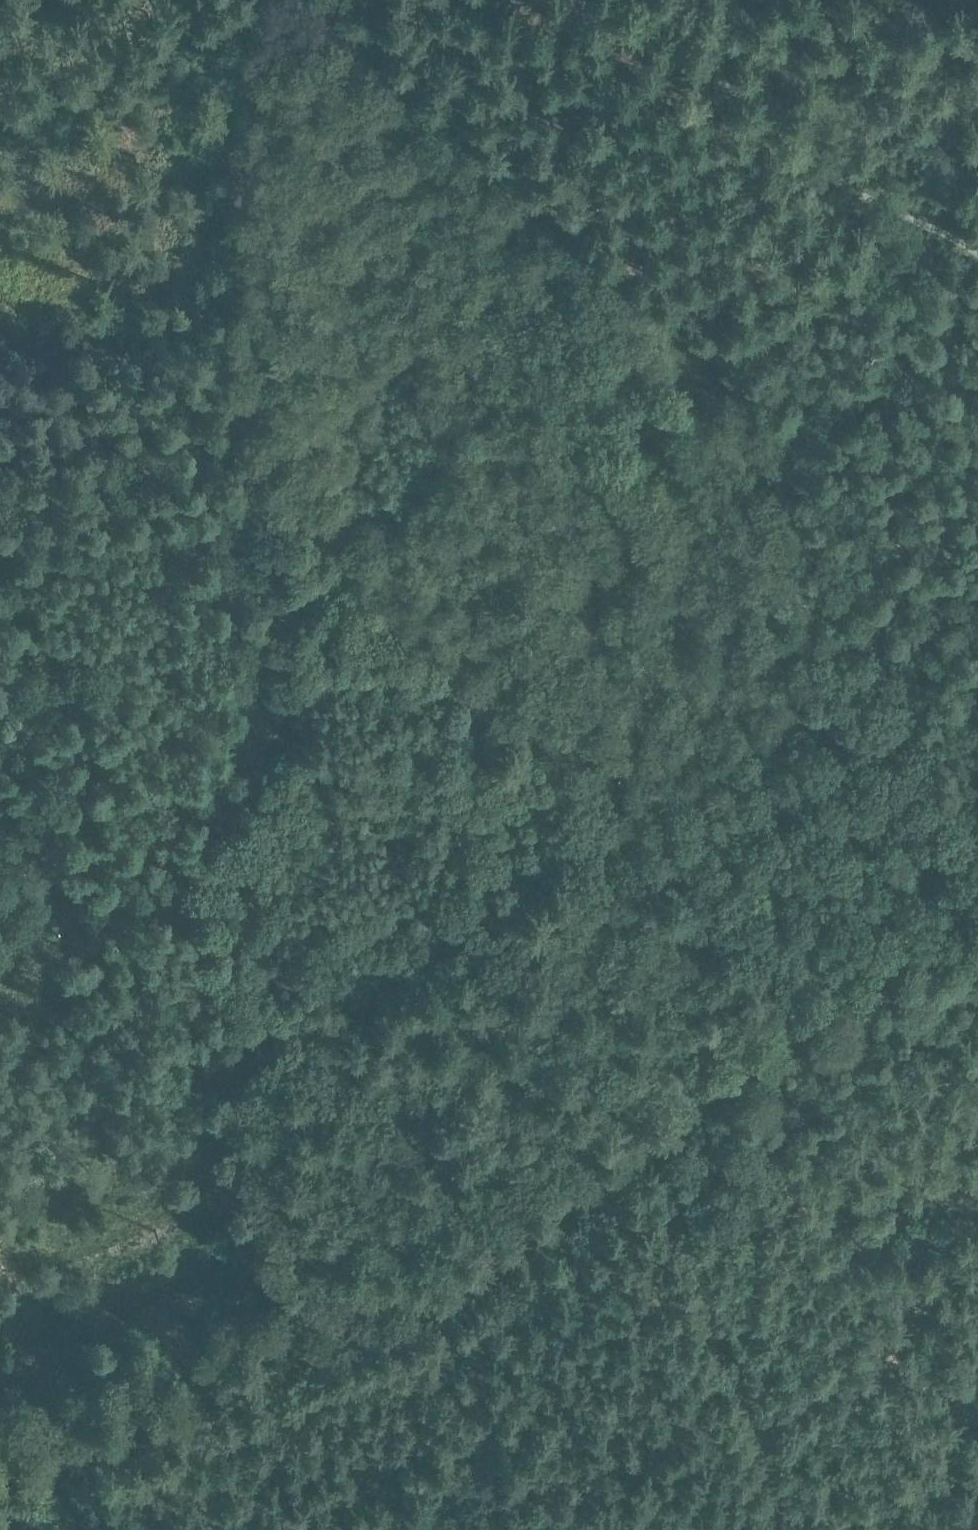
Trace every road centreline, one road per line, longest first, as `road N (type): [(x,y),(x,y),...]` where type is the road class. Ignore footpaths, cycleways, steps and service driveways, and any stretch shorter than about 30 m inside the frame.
road 1 (track): [(0,1471),(403,1320),(662,1137),(977,893)]
road 2 (track): [(172,880),(309,1360)]
road 3 (track): [(654,1126),(805,1529)]
road 4 (track): [(637,0),(862,190),(977,252)]
road 5 (track): [(210,0),(120,55),(0,93)]
road 6 (track): [(811,1529),(977,1467)]

